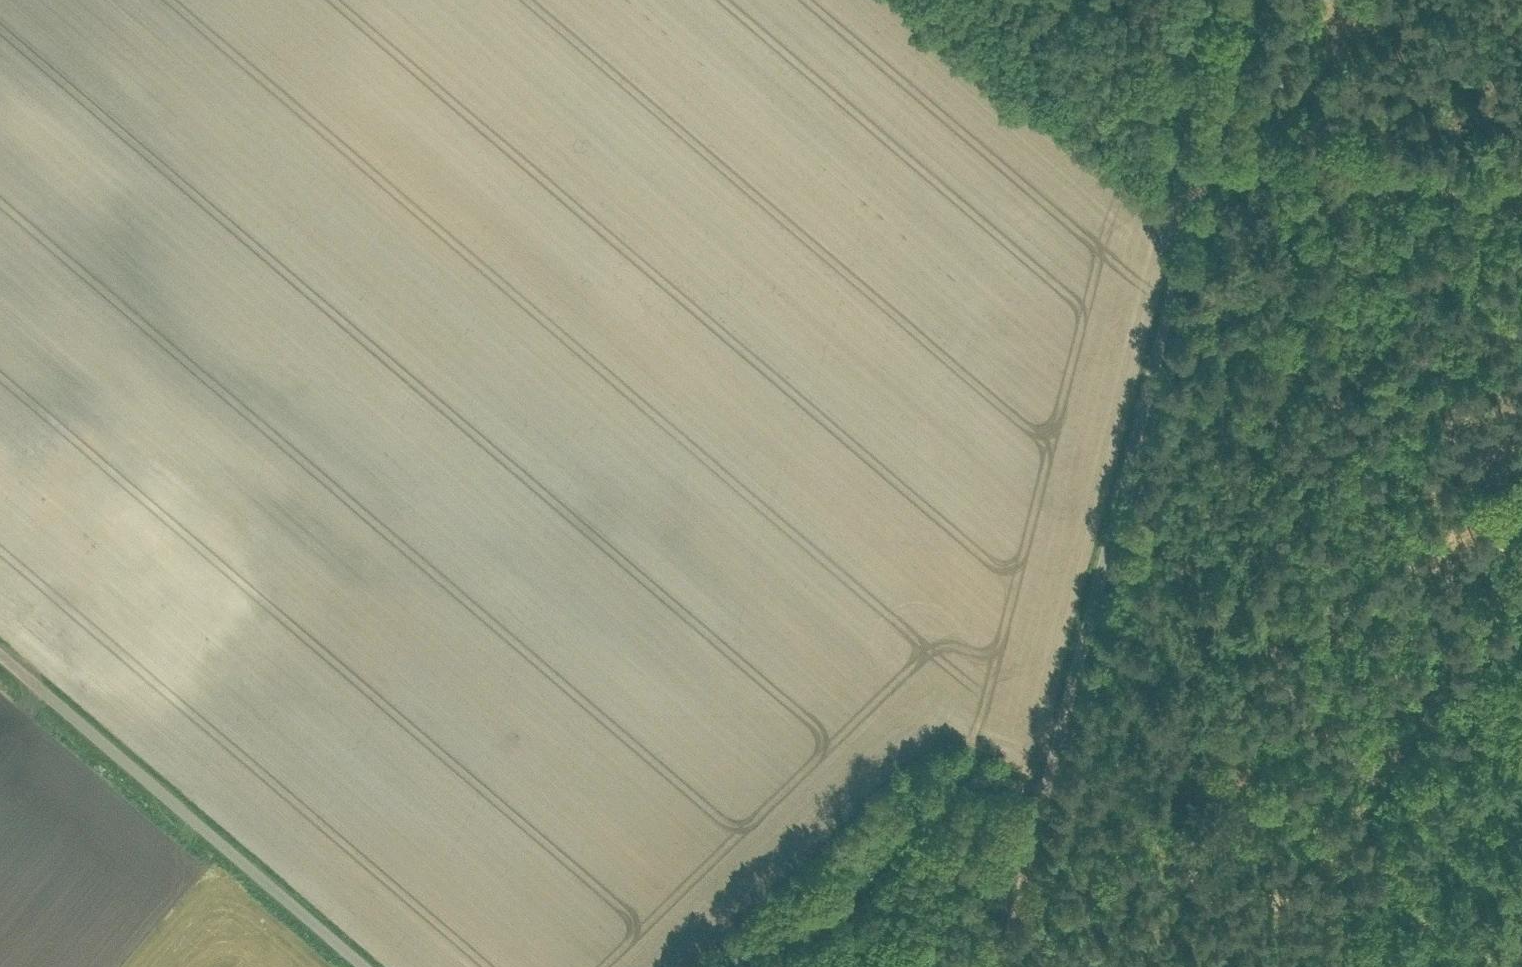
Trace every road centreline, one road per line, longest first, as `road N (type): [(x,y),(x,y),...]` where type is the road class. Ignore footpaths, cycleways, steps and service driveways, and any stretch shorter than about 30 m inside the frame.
road 1 (unclassified): [(1199,178),(1046,788)]
road 2 (unclassified): [(369,966),(0,651)]
road 3 (track): [(1202,169),(1521,198)]
road 4 (track): [(1248,0),(1199,178)]
road 5 (track): [(998,966),(1046,788)]

